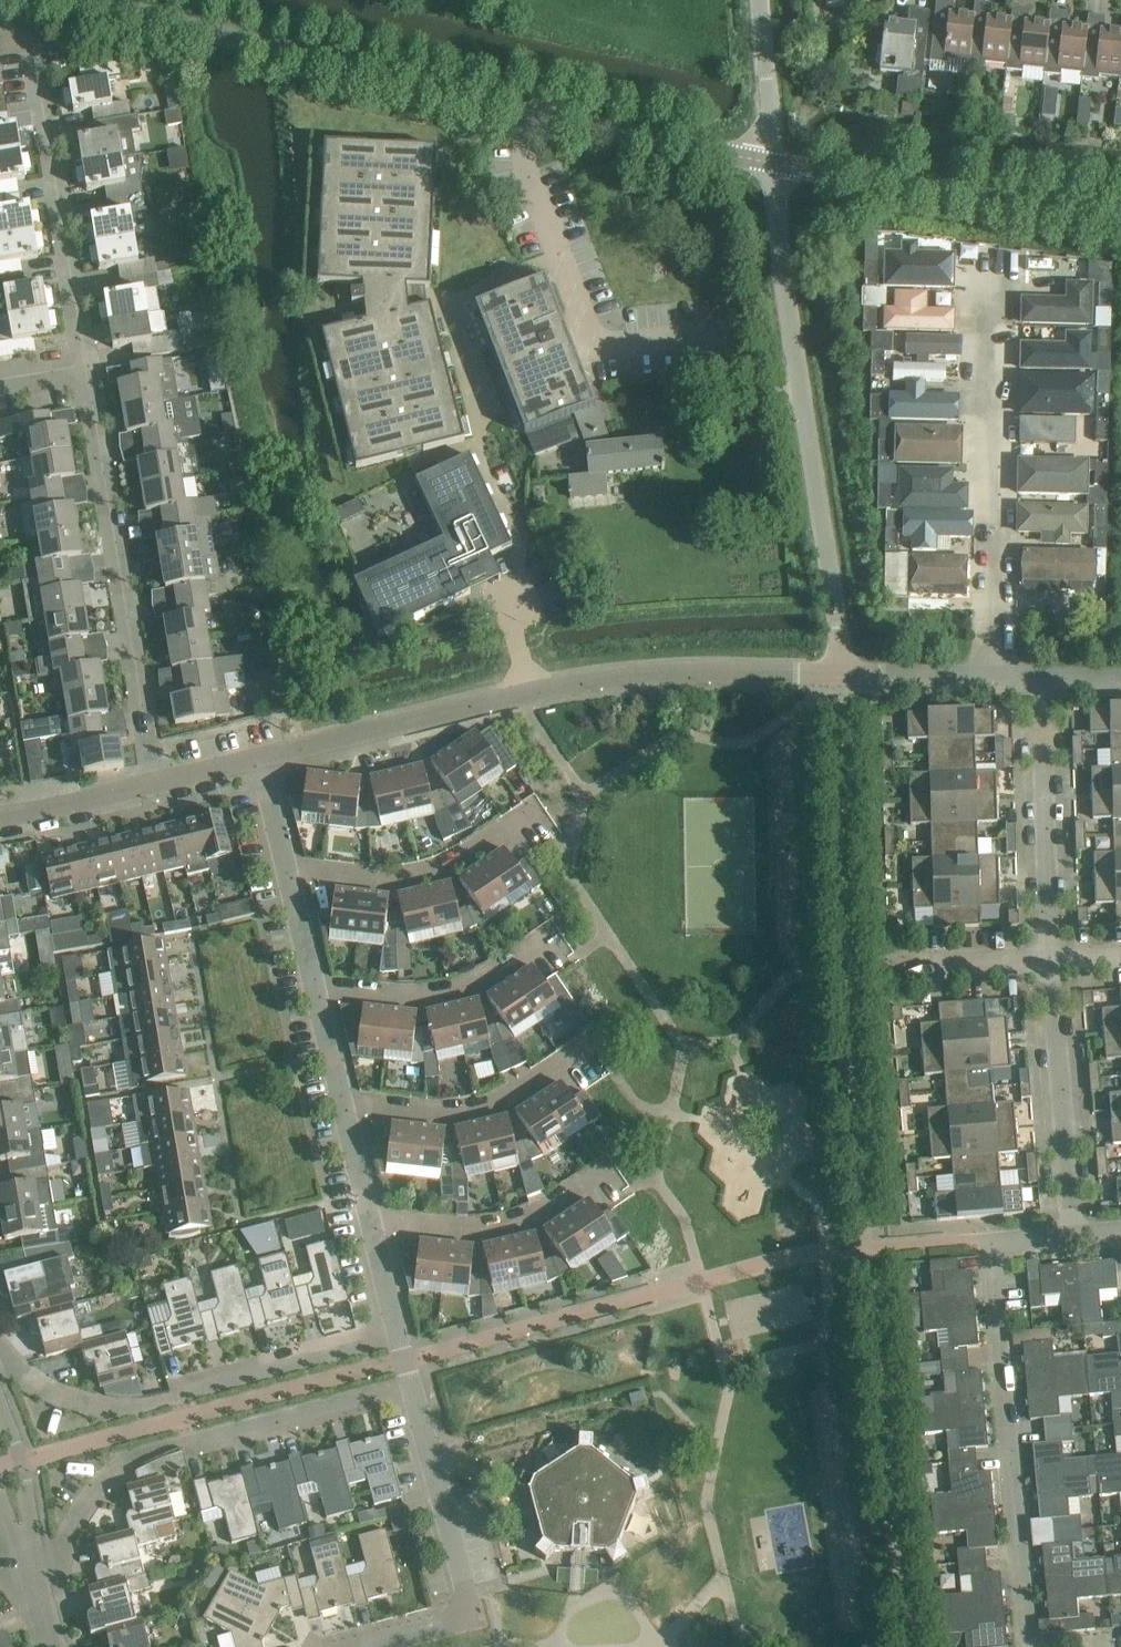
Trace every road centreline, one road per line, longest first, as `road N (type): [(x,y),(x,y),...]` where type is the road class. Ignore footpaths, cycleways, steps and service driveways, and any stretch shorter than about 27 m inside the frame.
road 1 (residential): [(262,756),(609,677),(841,672)]
road 2 (unclassified): [(841,672),(767,162)]
road 3 (residential): [(42,1600),(82,1510),(137,1455),(411,1388)]
road 4 (residential): [(156,782),(88,362)]
road 5 (residential): [(0,1354),(56,1393),(101,1408),(138,1407),(397,1331)]
road 6 (residential): [(993,1242),(1029,1646)]
road 7 (residential): [(989,676),(1002,279)]
road 8 (residential): [(88,362),(40,48),(31,25),(0,7)]
road 9 (residential): [(361,1646),(473,1617),(411,1388)]
road 10 (residential): [(1072,1235),(1052,955)]
road 11 (residential): [(343,1105),(446,1111),(508,1097),(595,1042)]
road 12 (residential): [(288,868),(389,879),(449,865),(538,808)]
road 13 (residential): [(1052,955),(1043,702)]
road 14 (residential): [(371,1224),(477,1230),(535,1216),(608,1170)]
road 15 (residential): [(315,983),(420,996),(479,981),(548,934)]
road 16 (residential): [(535,113),(767,162)]
road 17 (residential): [(42,1600),(23,1461),(0,1404)]
road 18 (unclassified): [(767,162),(760,0)]
road 19 (residential): [(0,815),(156,782)]
road 20 (unclassified): [(841,672),(989,676)]
road 21 (residential): [(911,966),(1052,955)]
road 22 (unclassified): [(989,676),(1120,678)]
road 23 (residential): [(343,1105),(315,983)]
road 24 (residential): [(371,1224),(343,1105)]

